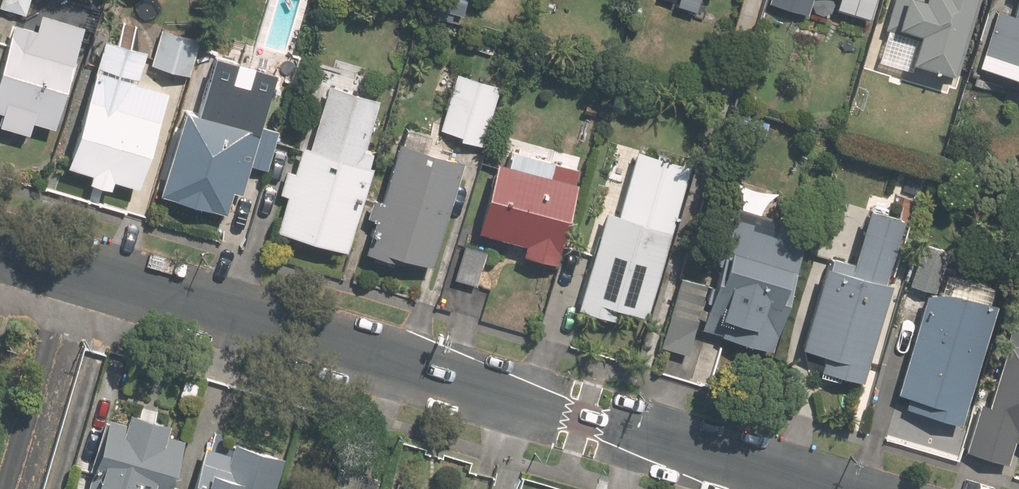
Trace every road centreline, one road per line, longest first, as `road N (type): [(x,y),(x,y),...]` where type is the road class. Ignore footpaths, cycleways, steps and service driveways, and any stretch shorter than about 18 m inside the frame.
road 1 (residential): [(835,488),(0,244)]

